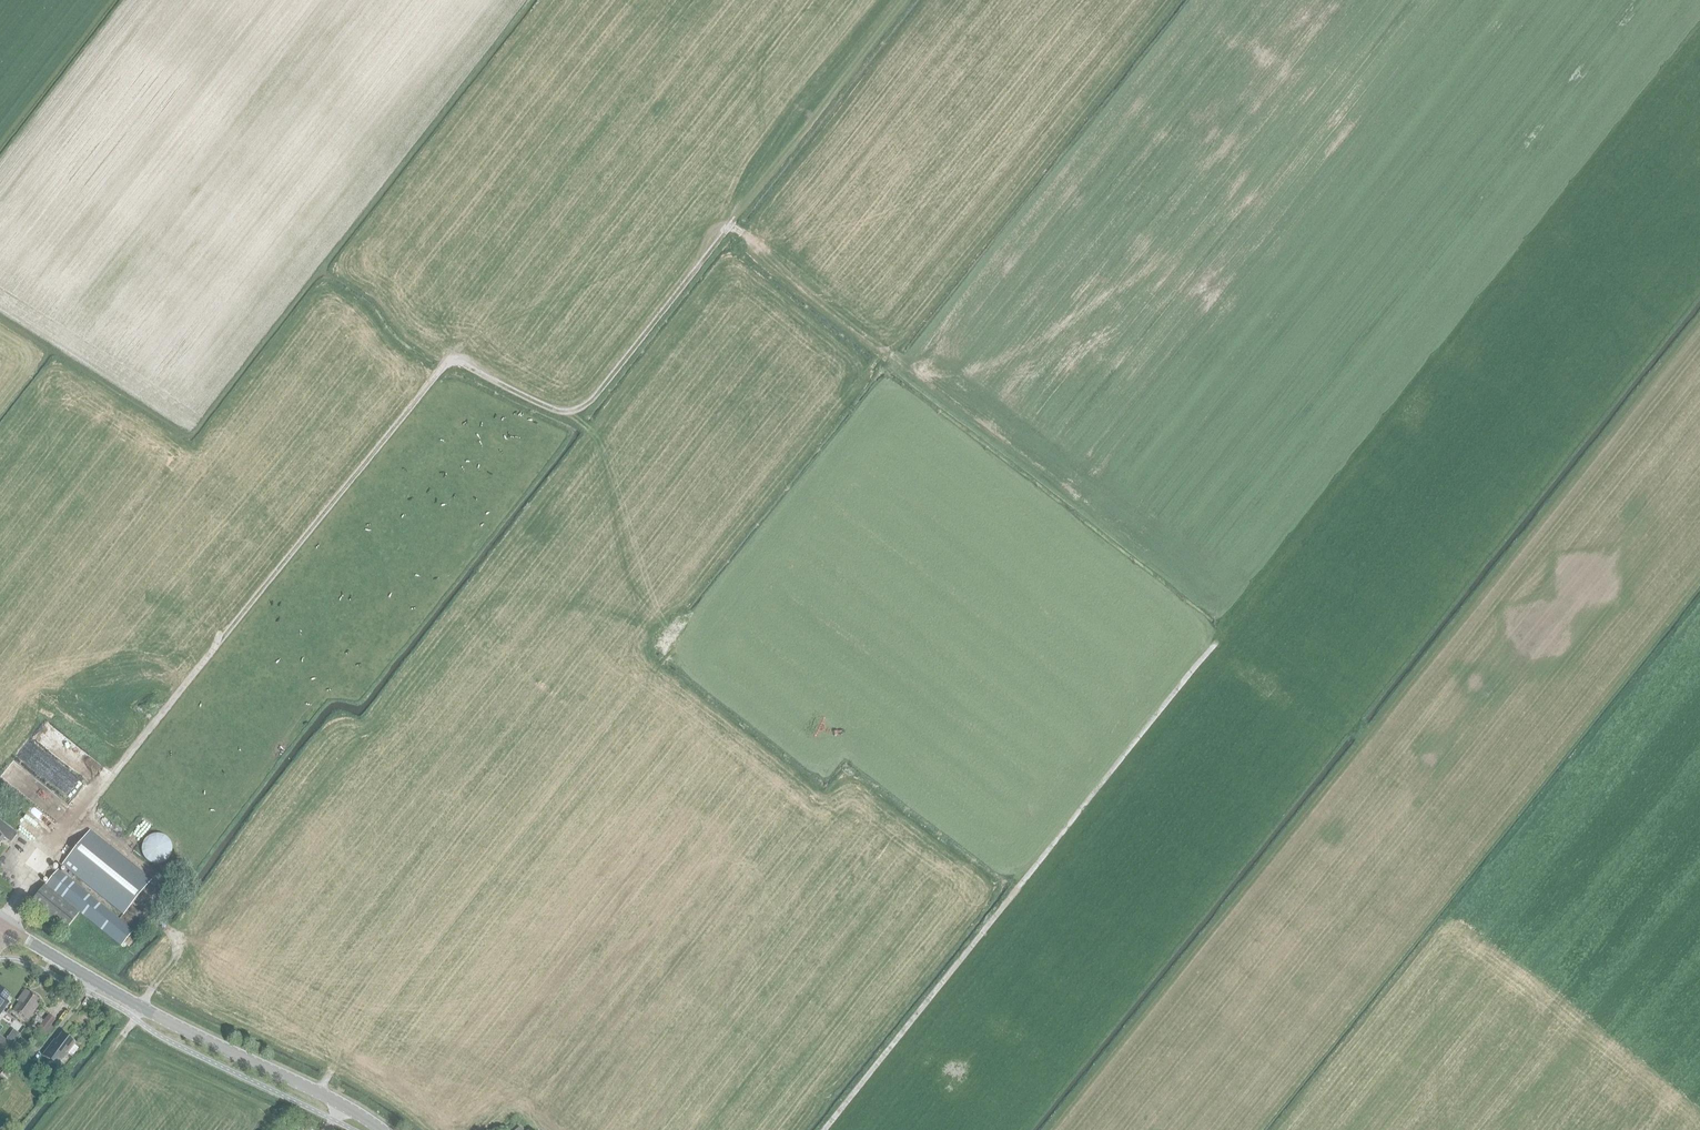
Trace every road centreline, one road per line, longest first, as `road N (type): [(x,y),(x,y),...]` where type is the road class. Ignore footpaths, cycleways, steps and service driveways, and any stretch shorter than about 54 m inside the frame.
road 1 (secondary): [(381,1129),(154,1015),(10,930)]

